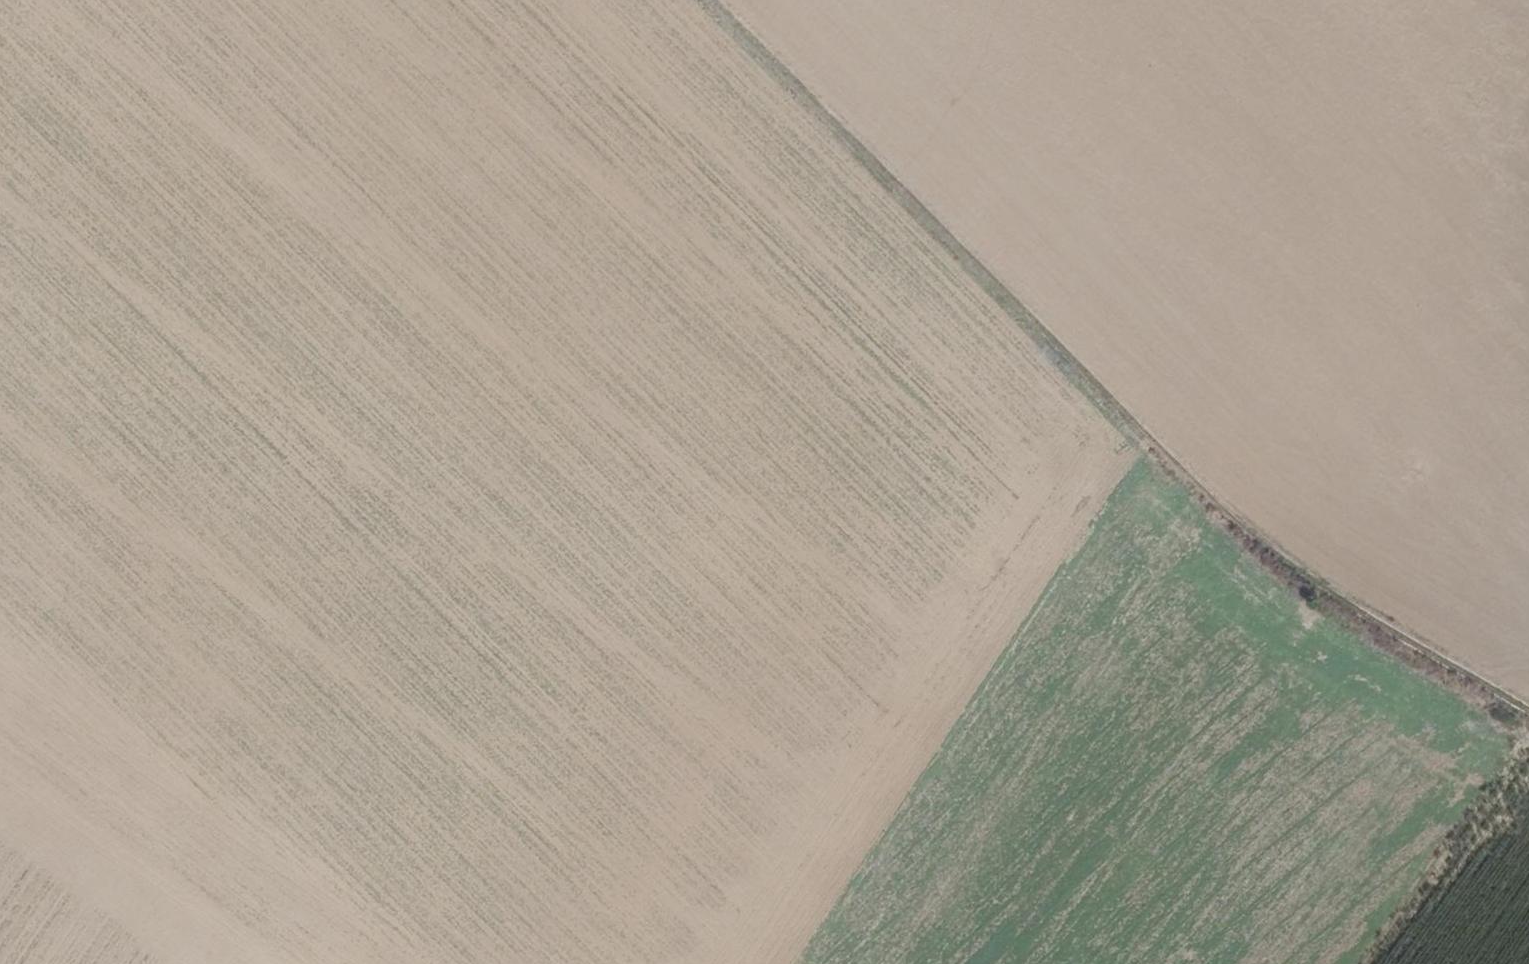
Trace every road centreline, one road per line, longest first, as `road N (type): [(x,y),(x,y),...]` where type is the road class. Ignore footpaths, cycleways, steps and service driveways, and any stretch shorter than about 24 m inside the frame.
road 1 (track): [(1528,713),(1330,590),(1235,514),(718,0)]

